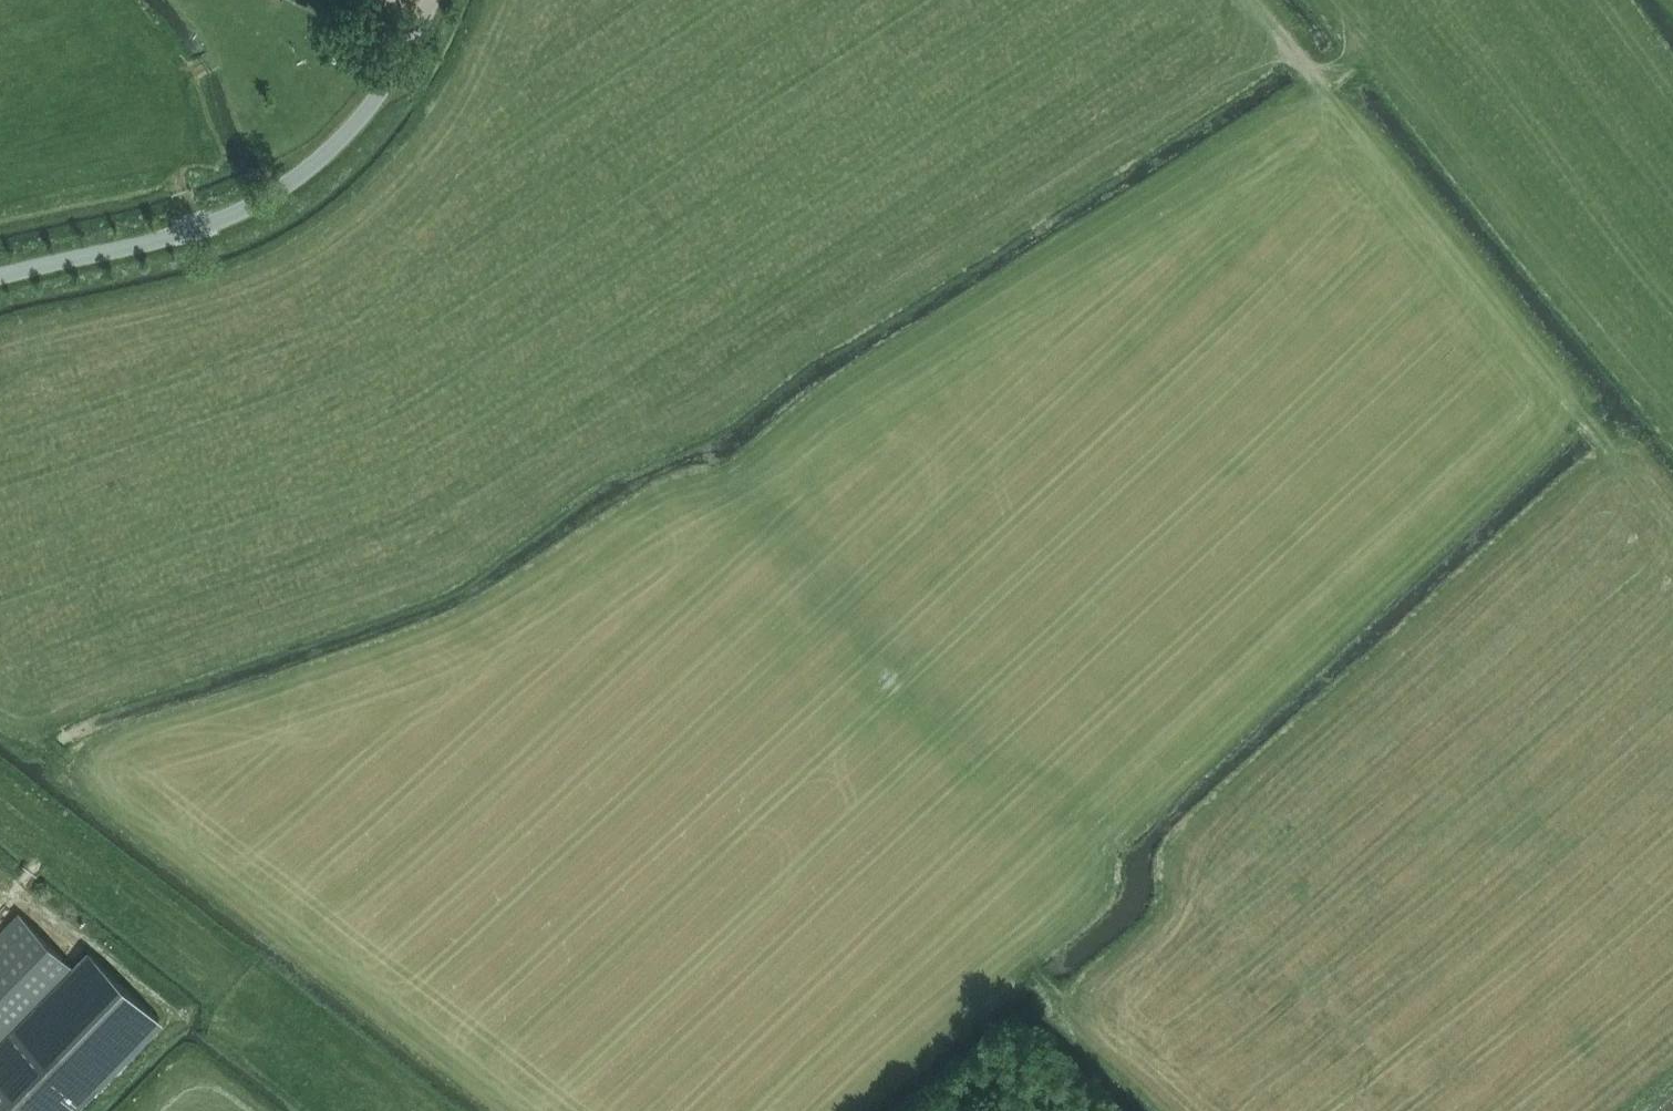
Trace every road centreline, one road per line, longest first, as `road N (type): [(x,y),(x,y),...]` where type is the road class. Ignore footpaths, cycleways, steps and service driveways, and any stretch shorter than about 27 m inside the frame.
road 1 (unclassified): [(0,276),(160,239),(269,198),(323,157),(375,102),(430,0)]

